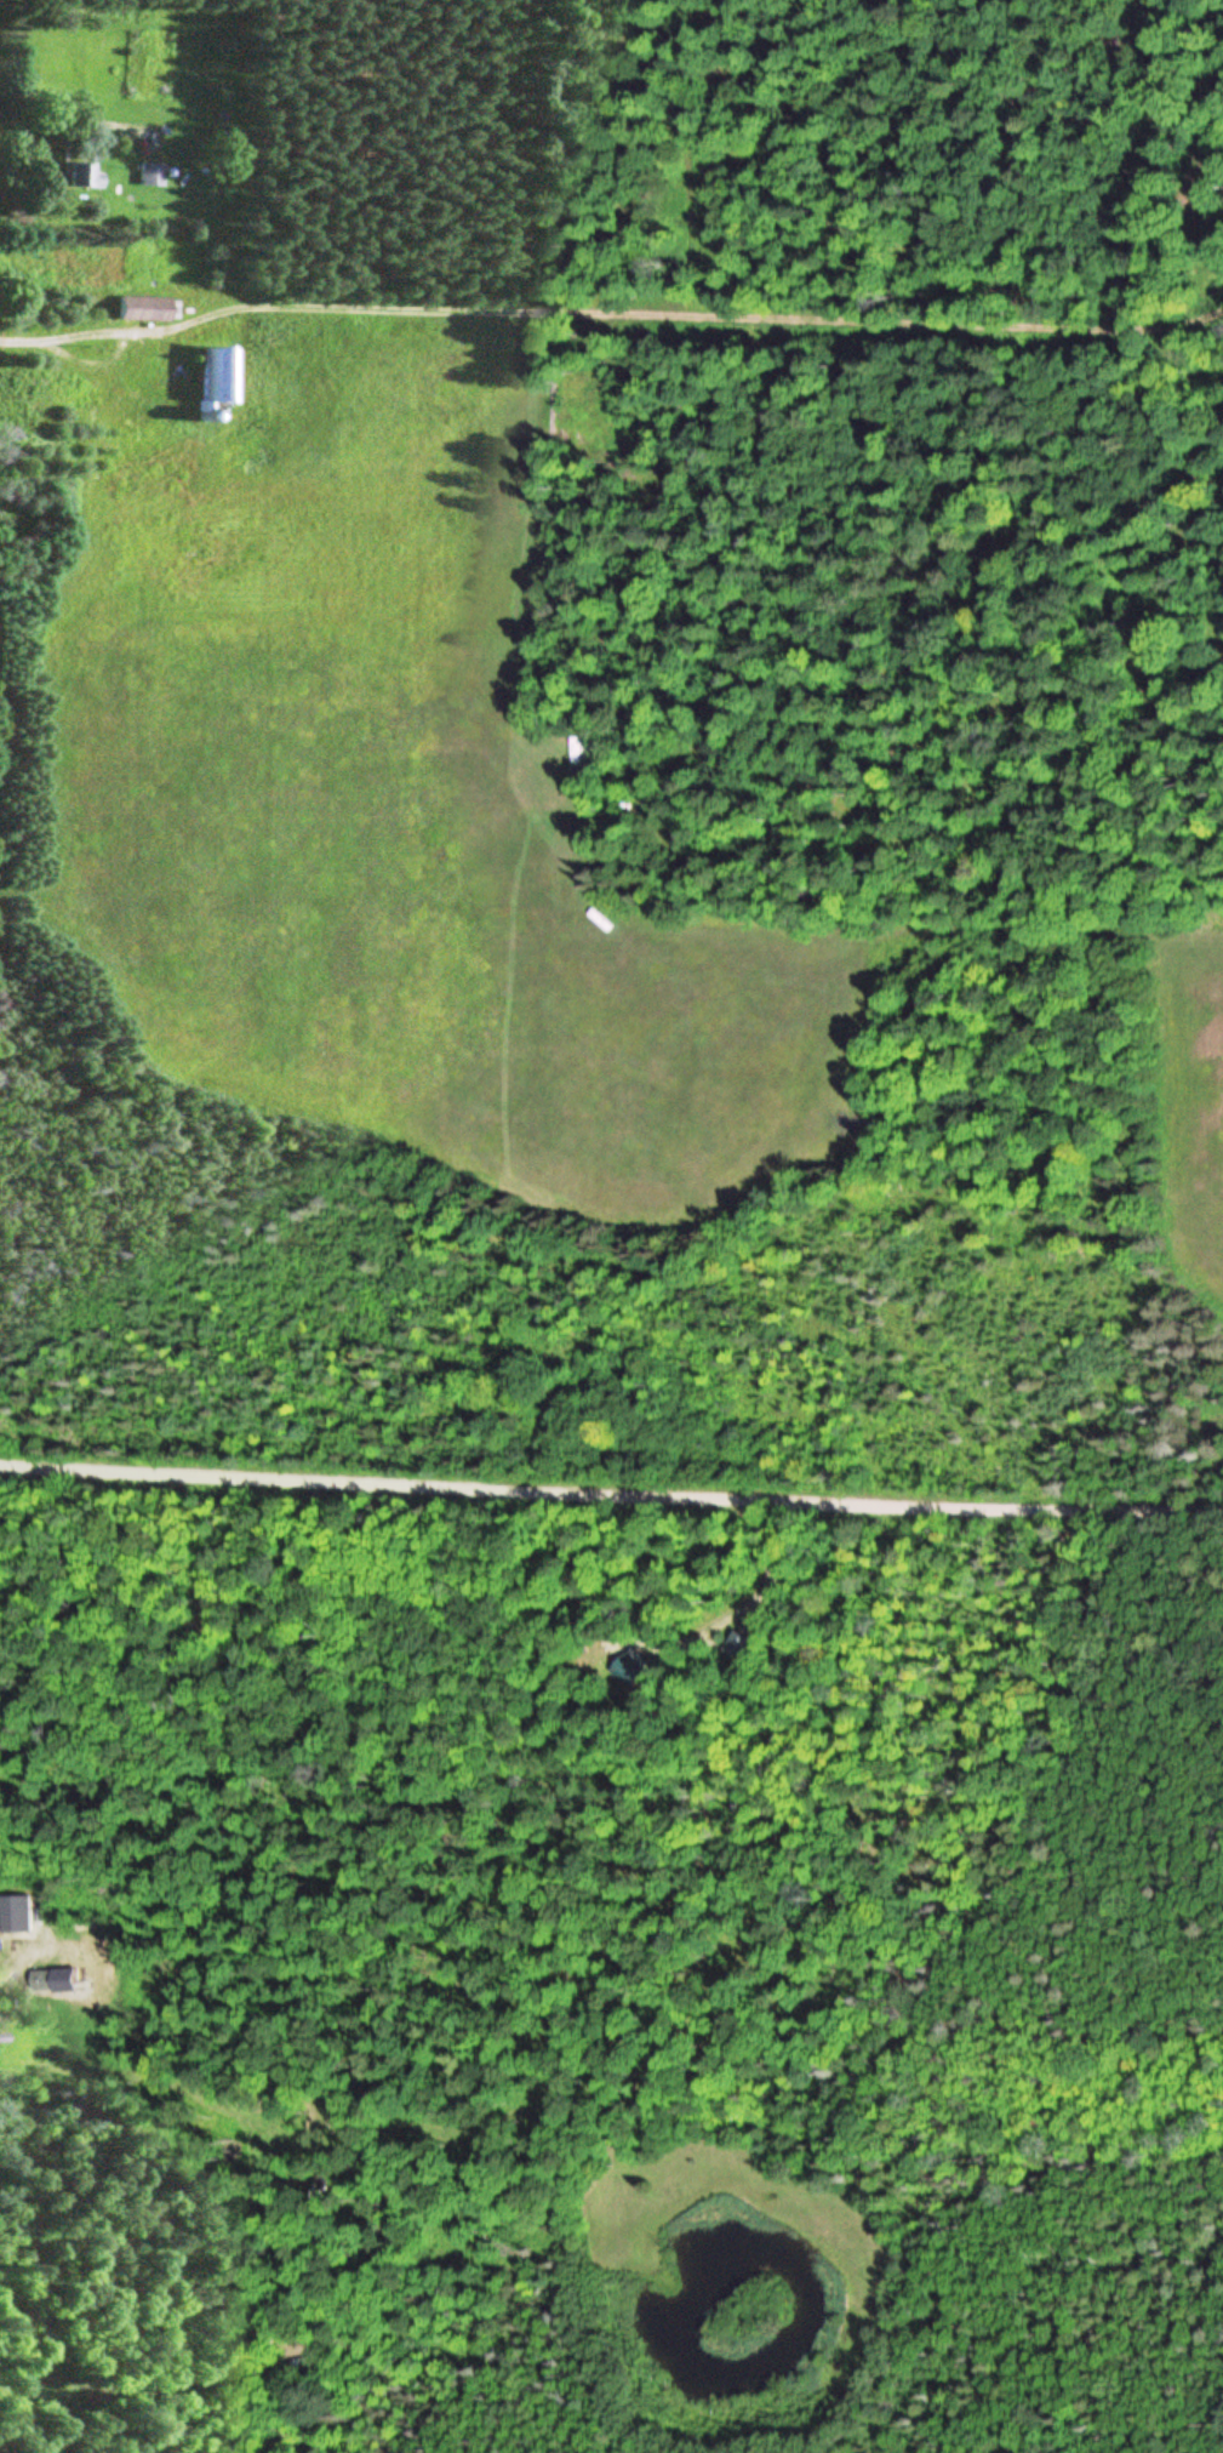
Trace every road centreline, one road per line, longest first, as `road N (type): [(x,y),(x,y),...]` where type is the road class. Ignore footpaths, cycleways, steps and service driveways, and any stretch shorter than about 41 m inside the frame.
road 1 (residential): [(1222,1515),(0,1467)]
road 2 (track): [(122,333),(167,330),(245,304),(1184,329),(1222,310)]

